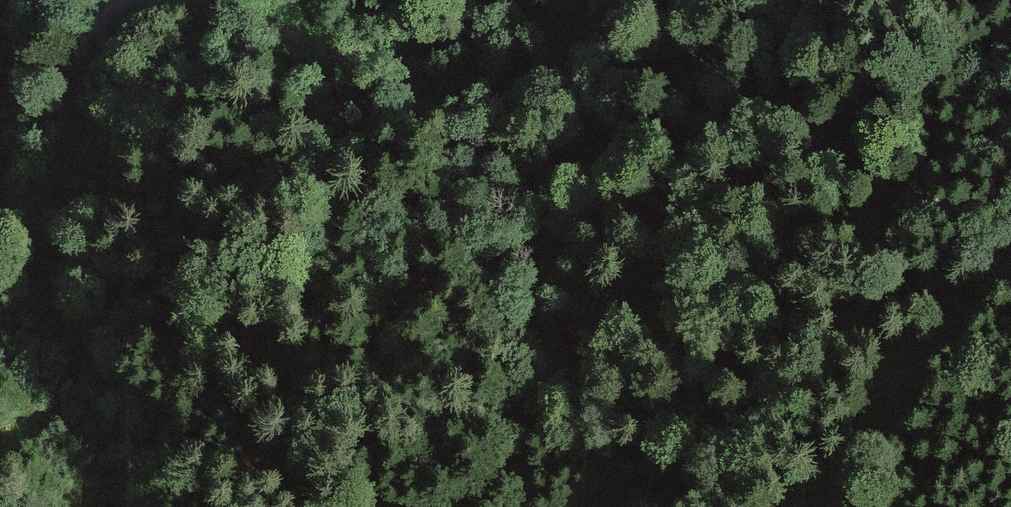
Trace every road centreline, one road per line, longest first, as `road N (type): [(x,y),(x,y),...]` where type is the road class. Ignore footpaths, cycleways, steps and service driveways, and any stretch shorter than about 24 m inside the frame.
road 1 (track): [(587,0),(574,63),(559,86),(540,103),(497,114),(344,62),(222,0)]
road 2 (track): [(1010,27),(985,84),(906,196),(855,315)]
road 3 (track): [(1010,266),(878,407),(839,470),(830,506)]
road 4 (track): [(145,0),(101,34),(79,142),(57,185),(36,207),(0,216)]

